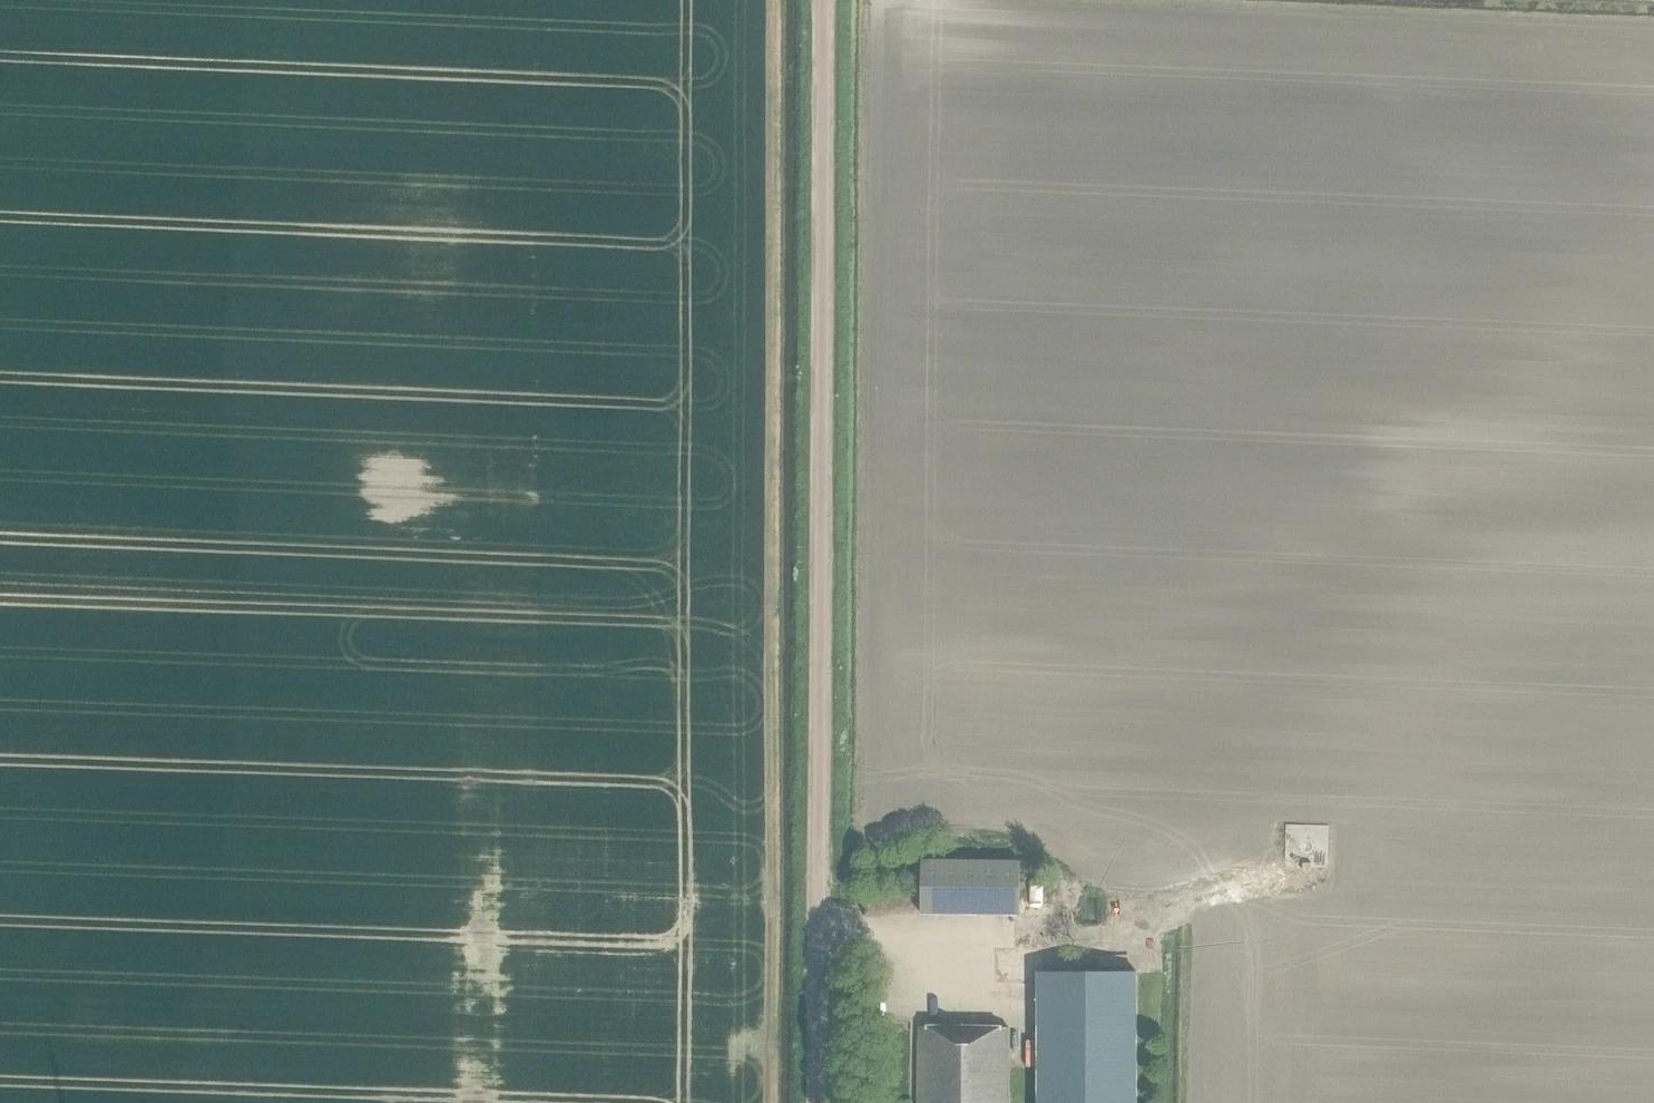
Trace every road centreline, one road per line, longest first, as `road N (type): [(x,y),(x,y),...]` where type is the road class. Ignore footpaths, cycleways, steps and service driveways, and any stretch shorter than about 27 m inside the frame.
road 1 (unclassified): [(819,1102),(827,0)]

